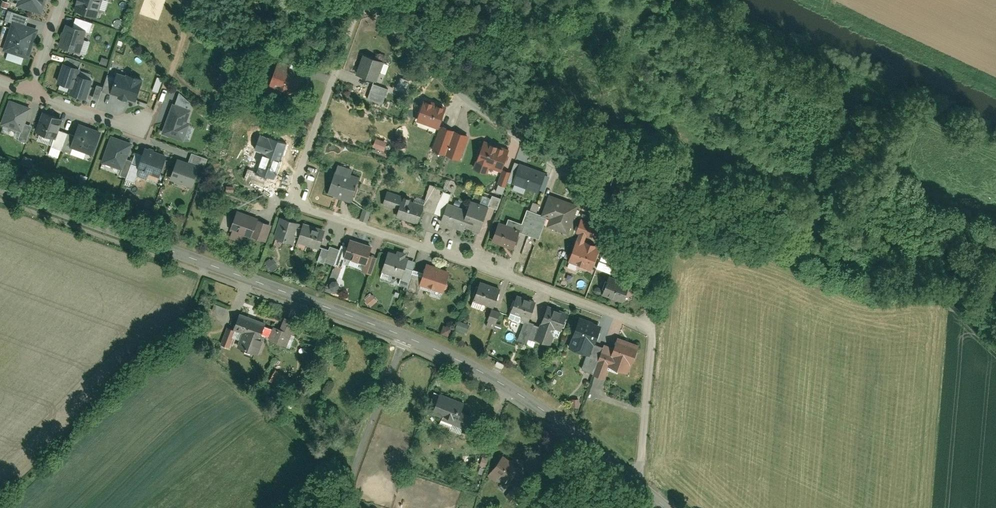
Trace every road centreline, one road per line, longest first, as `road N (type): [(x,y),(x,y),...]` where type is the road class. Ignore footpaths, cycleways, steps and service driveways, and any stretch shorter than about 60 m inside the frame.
road 1 (residential): [(370,24),(347,25),(294,188),(300,199),(314,211),(650,327)]
road 2 (tertiary): [(0,189),(404,336)]
road 3 (residential): [(650,327),(619,229),(578,182),(370,24)]
road 4 (tertiary): [(404,336),(520,395),(636,483)]
road 5 (residential): [(339,507),(404,336)]
road 6 (residential): [(636,483),(650,327)]

